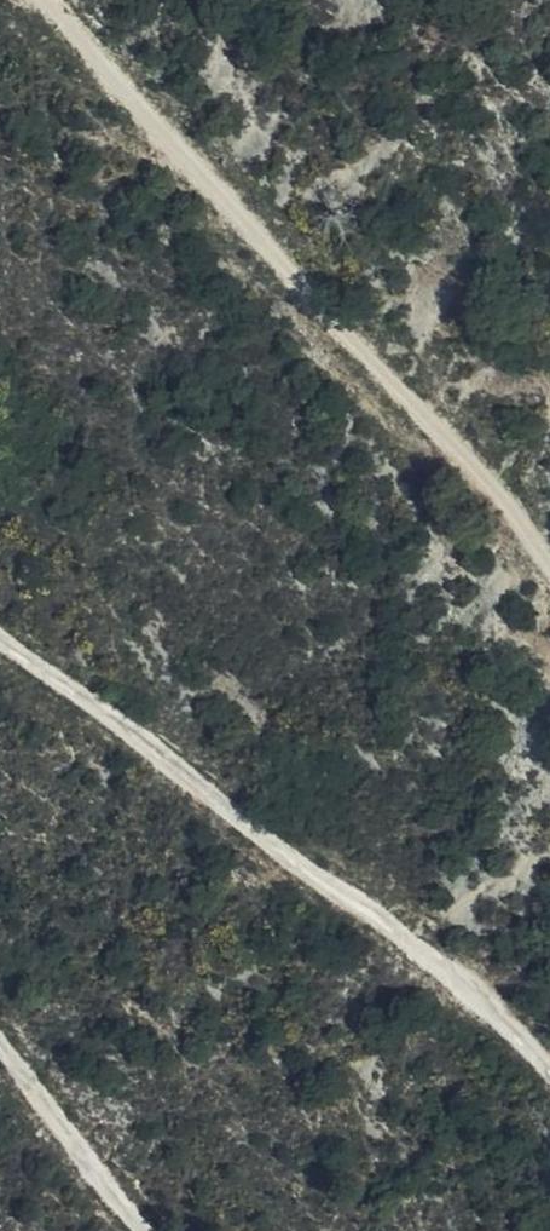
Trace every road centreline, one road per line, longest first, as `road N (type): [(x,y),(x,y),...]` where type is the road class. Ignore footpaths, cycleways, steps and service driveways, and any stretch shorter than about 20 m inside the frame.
road 1 (track): [(549,556),(487,472),(230,211),(47,0)]
road 2 (track): [(0,636),(114,712),(549,1069)]
road 3 (track): [(155,1230),(0,1041)]

